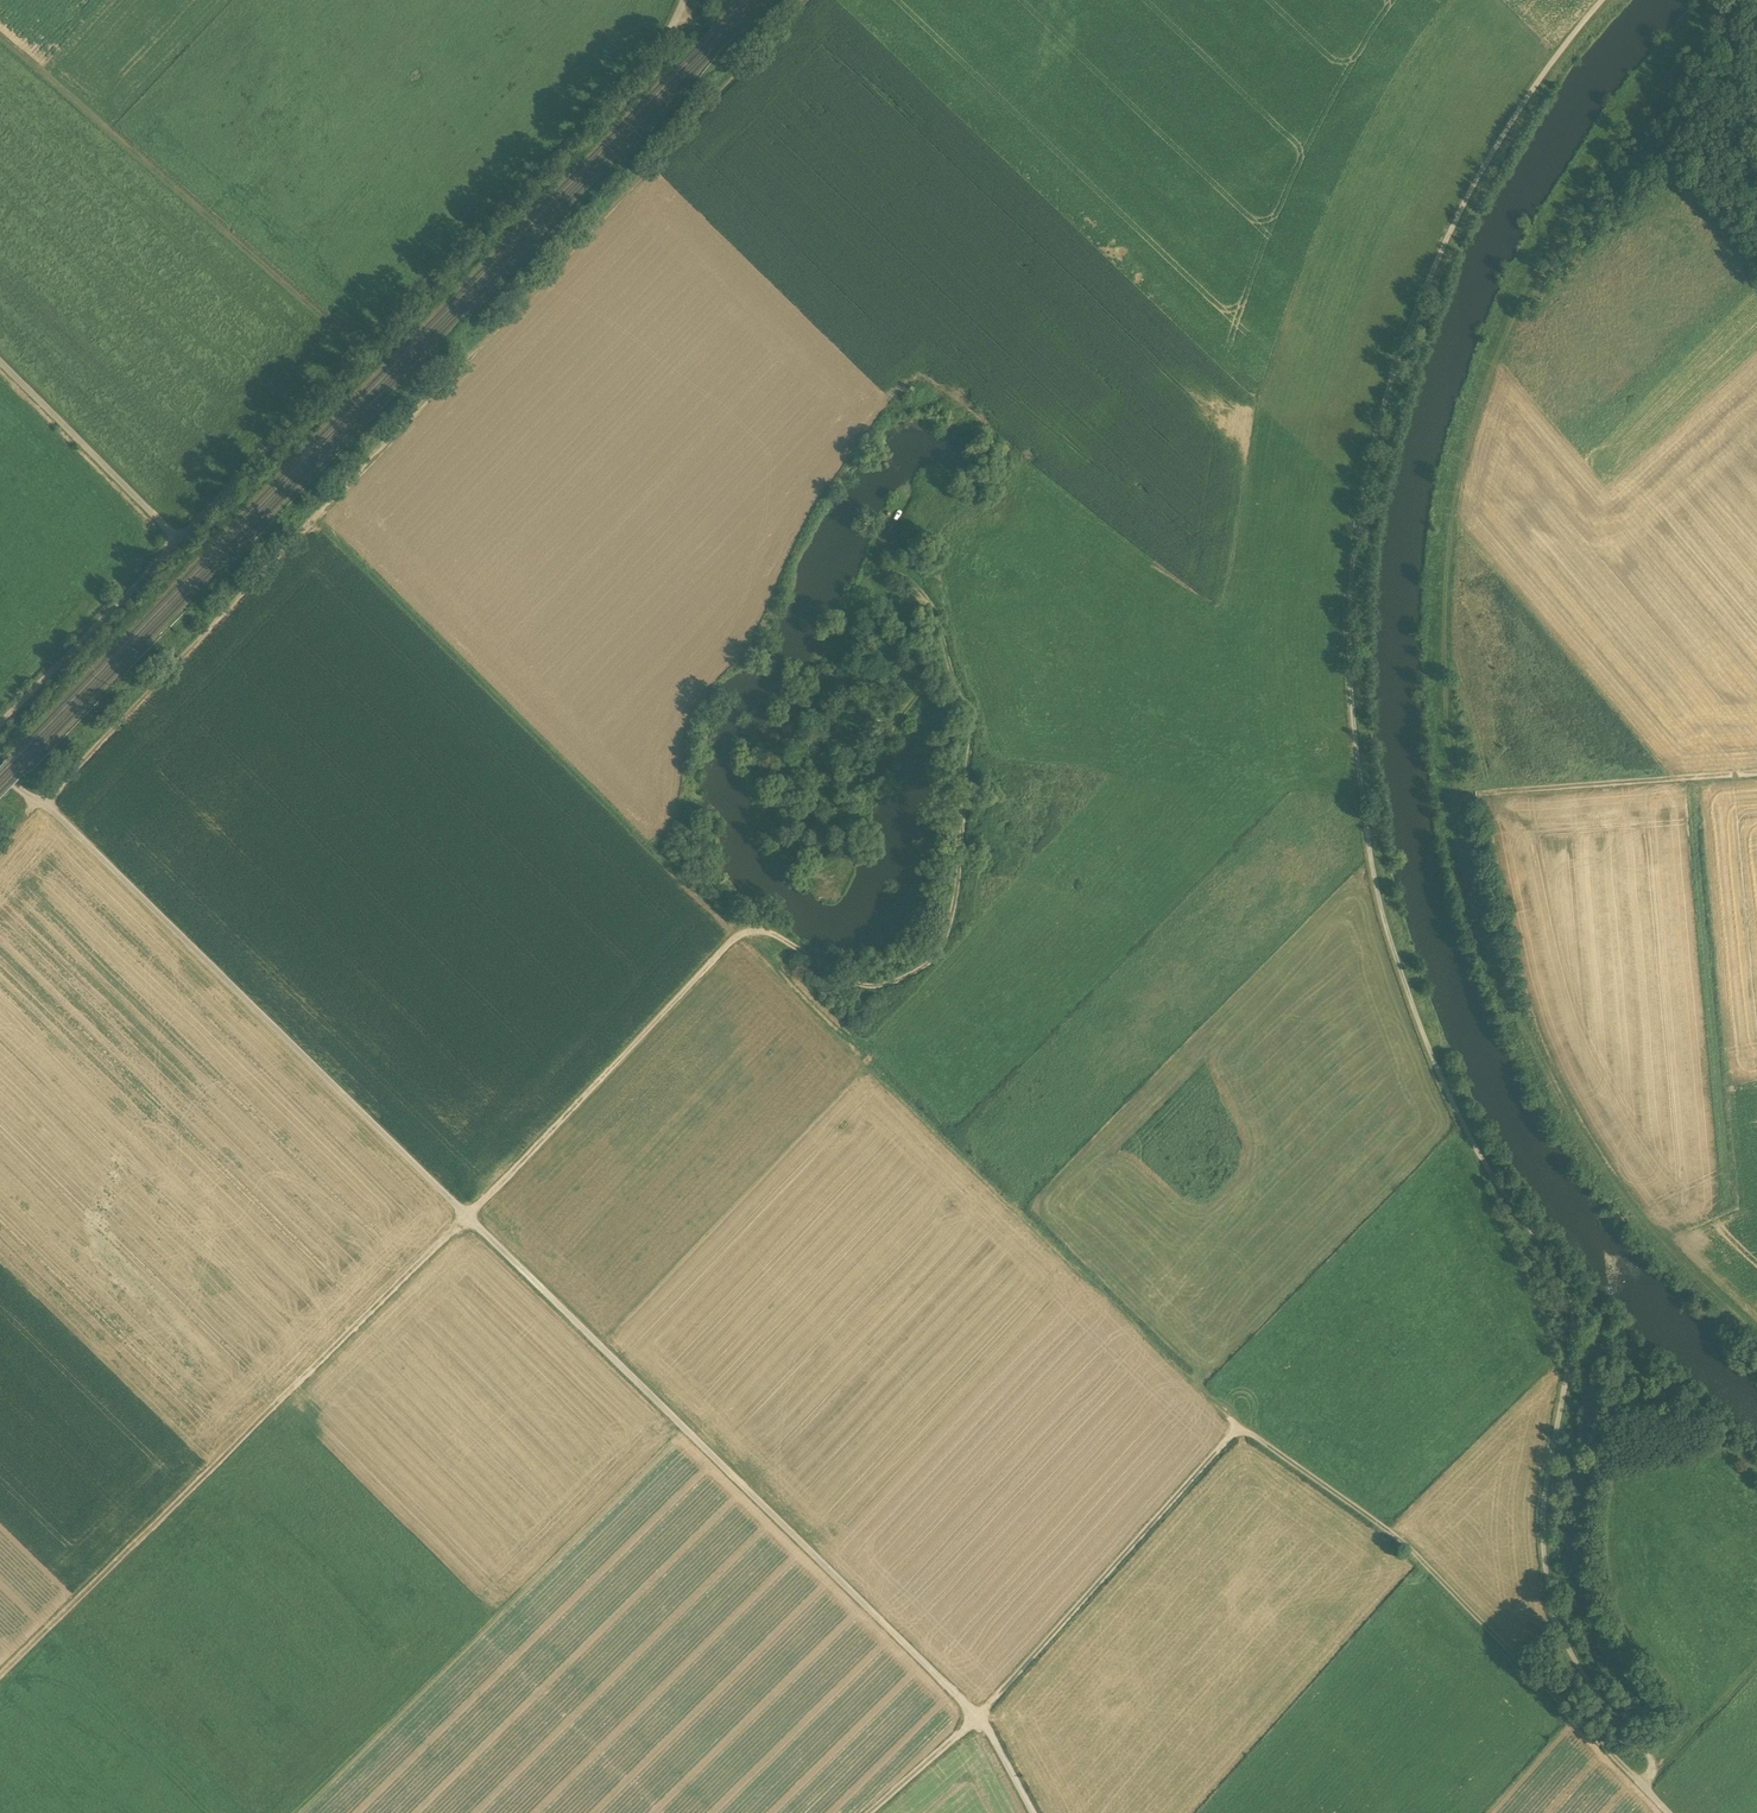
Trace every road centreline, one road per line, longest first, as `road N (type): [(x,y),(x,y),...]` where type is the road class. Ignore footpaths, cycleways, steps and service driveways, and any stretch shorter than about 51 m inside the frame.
road 1 (track): [(1601,0),(1502,137),(1404,342),(1364,487),(1348,608),(1349,690),(1373,875),(1430,1054),(1486,1167),(1576,1294),(1545,1495),(1549,1595),(1571,1657),(1648,1753),(1652,1774),(1643,1784)]
road 2 (track): [(0,1691),(474,1226),(745,945),(782,940),(826,972),(885,994),(910,990),(940,969),(958,939),(983,768),(981,722),(937,612),(866,597)]
road 3 (track): [(1756,1336),(1617,1186),(1524,1028),(1461,835),(1446,704),(1453,525),(1492,364),(1556,226),(1599,157),(1725,7)]
road 4 (track): [(1039,1812),(1008,1754),(953,1690),(53,813),(0,782)]
road 5 (track): [(322,526),(1247,1435)]
road 6 (track): [(824,0),(53,813)]
road 7 (track): [(1643,1784),(1413,1551),(1247,1435),(985,1725),(885,1812)]
road 8 (track): [(0,735),(187,549),(359,356),(653,52),(685,0)]
road 9 (track): [(1652,1774),(1689,1725),(1612,1603),(1603,1515),(1616,1416),(1628,1393),(1654,1384),(1756,1472)]
road 10 (track): [(359,356),(0,41)]
road 11 (track): [(1756,773),(1457,796)]
road 12 (track): [(0,363),(187,549)]

